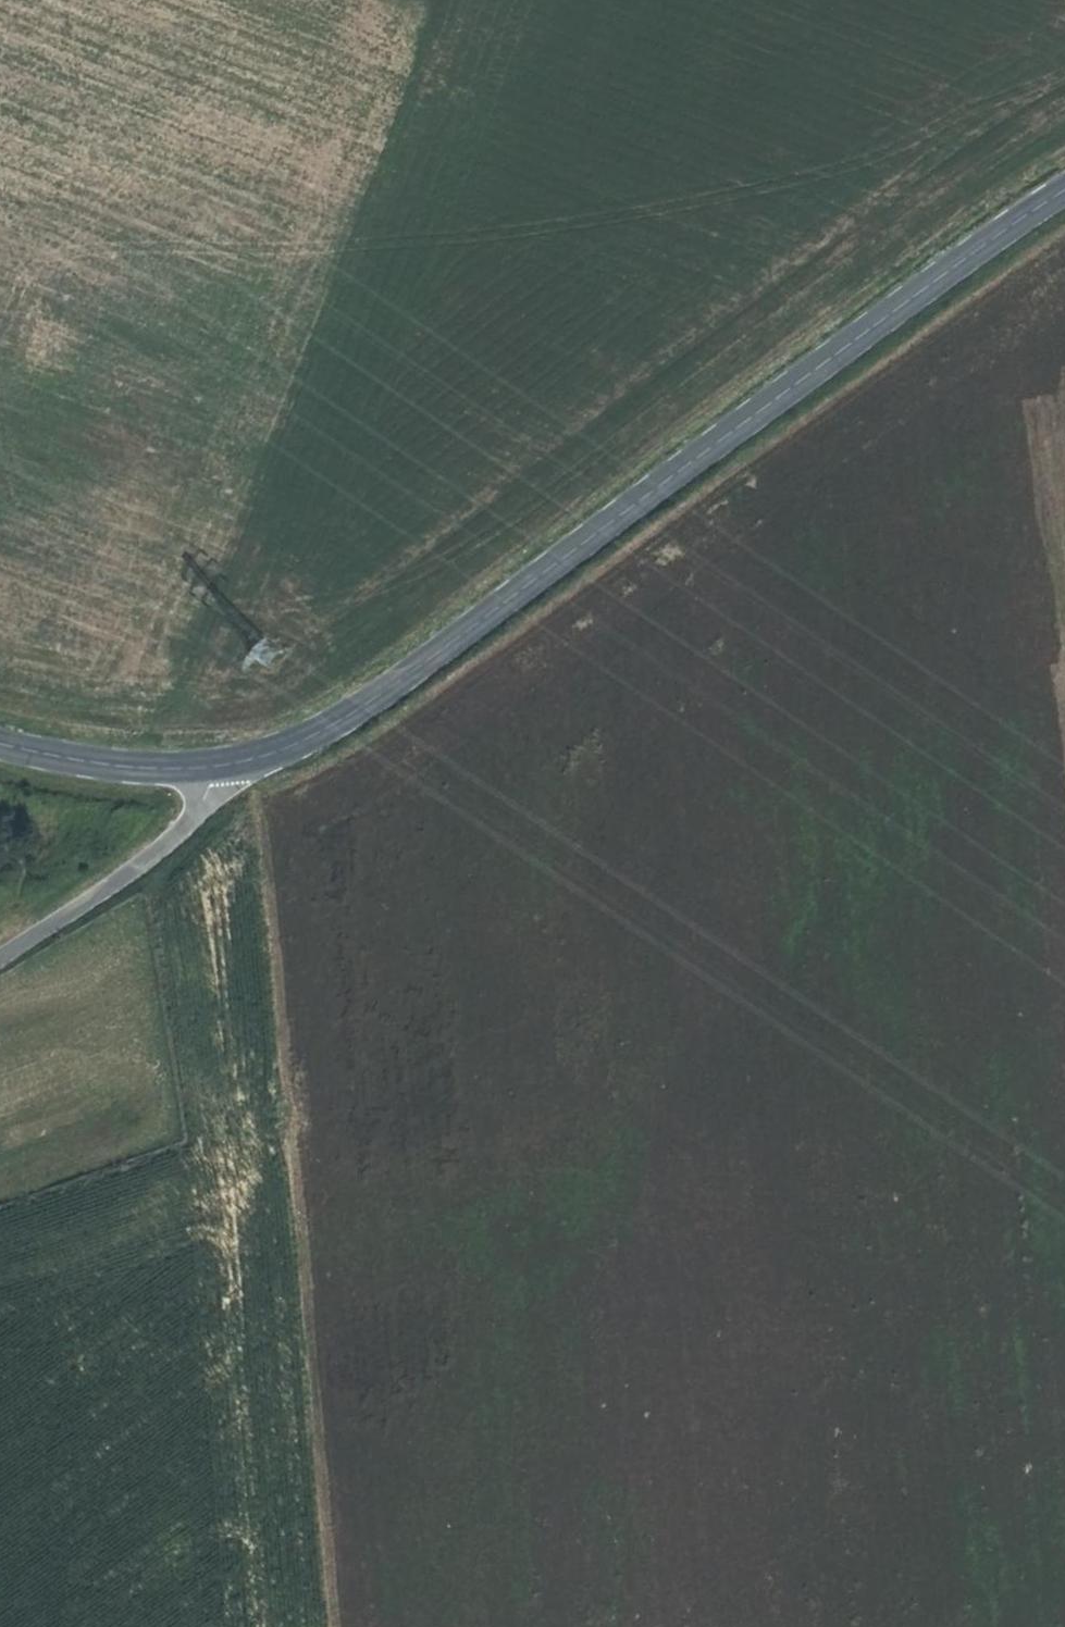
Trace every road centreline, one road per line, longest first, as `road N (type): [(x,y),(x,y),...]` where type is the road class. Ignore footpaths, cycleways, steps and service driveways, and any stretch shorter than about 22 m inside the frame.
road 1 (tertiary): [(229,769),(336,728),(1001,243),(1064,209)]
road 2 (unclassified): [(229,769),(196,815),(83,903),(0,953)]
road 3 (tertiary): [(0,740),(104,766),(229,769)]

